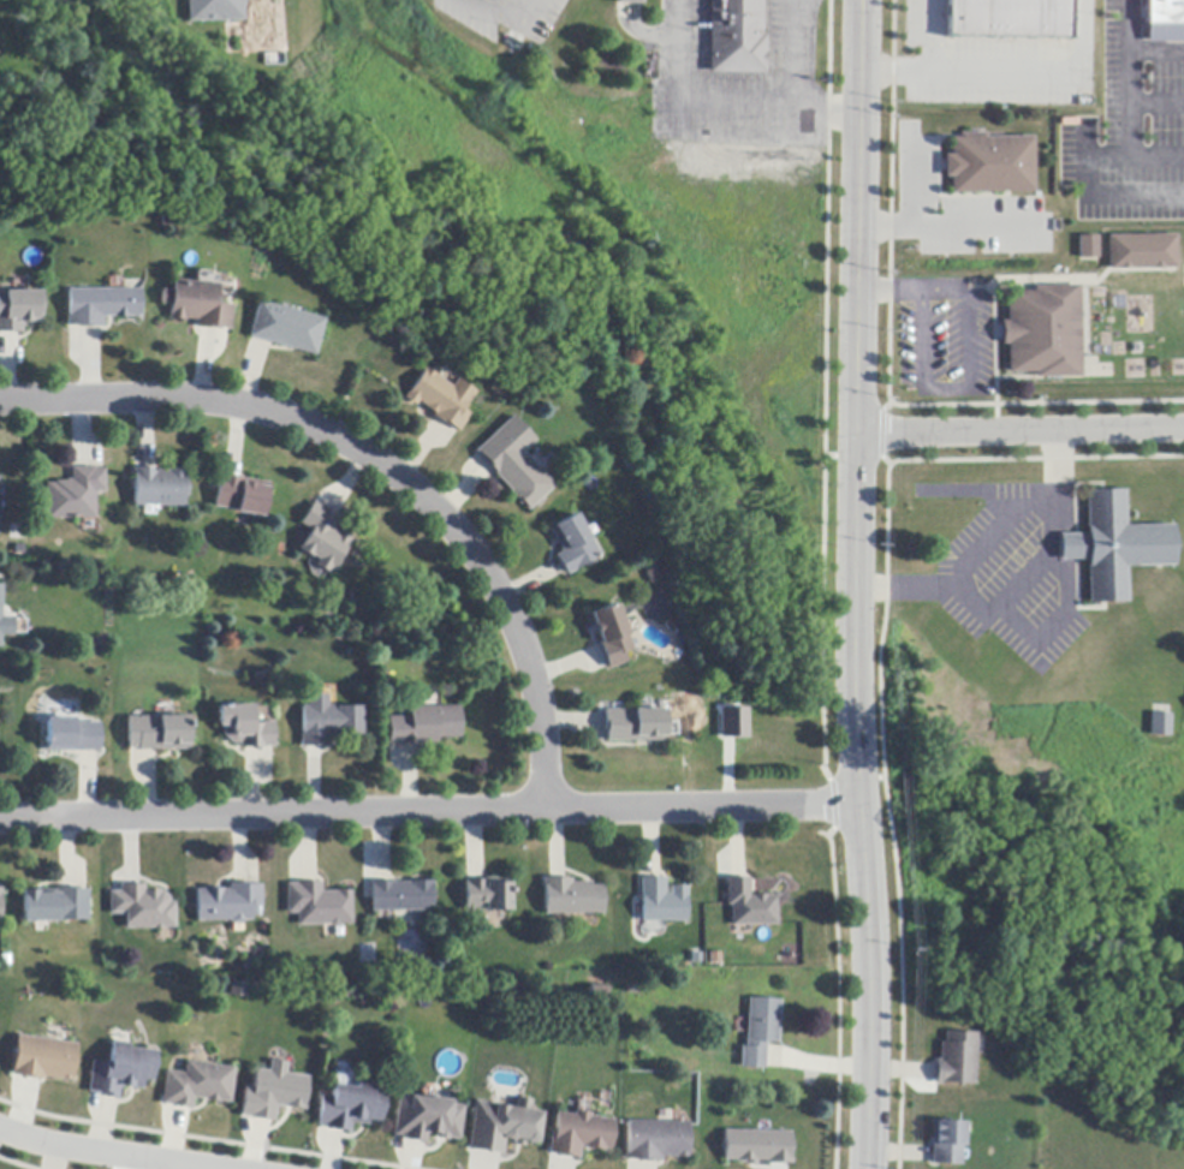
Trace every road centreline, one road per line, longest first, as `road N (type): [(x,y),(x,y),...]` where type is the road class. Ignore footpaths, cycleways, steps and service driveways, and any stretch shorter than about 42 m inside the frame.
road 1 (tertiary): [(865,1168),(869,978),(853,674),(860,0)]
road 2 (residential): [(859,806),(0,817)]
road 3 (residential): [(547,807),(517,627),(478,560),(426,502),(349,446),(275,412),(185,400),(0,402)]
road 4 (residential): [(1183,427),(855,434)]
road 5 (residential): [(0,1129),(49,1146),(201,1168)]

